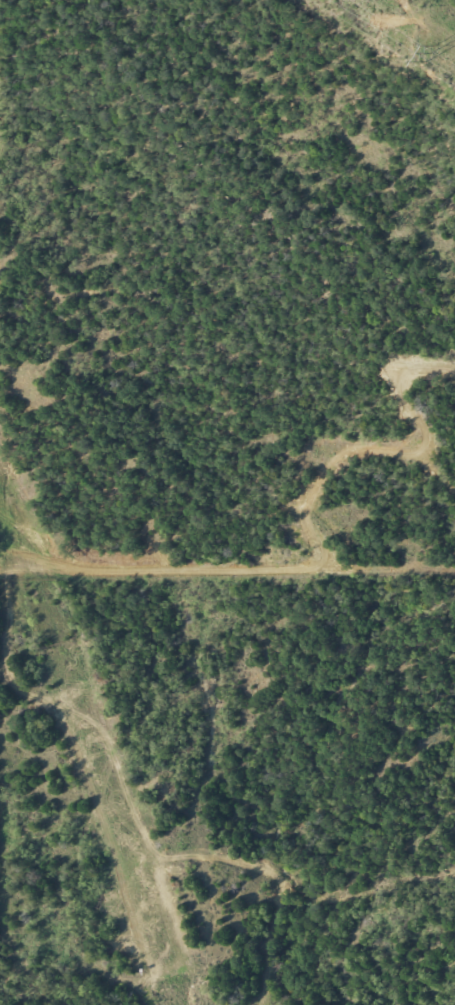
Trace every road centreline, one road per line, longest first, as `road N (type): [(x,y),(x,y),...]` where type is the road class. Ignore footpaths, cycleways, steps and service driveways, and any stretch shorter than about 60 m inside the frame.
road 1 (residential): [(0,394),(53,476),(55,578),(21,631),(22,684),(141,789),(280,808),(322,846),(329,938),(406,980),(454,983)]

